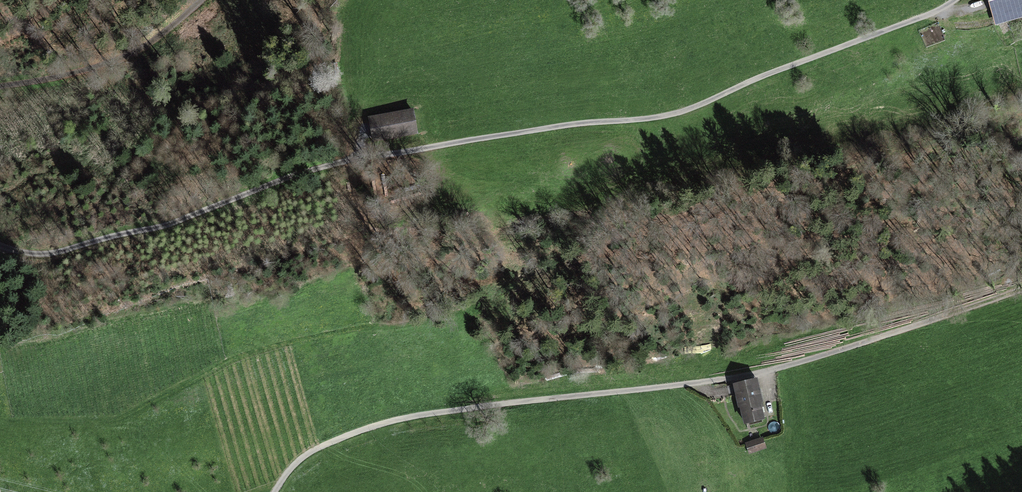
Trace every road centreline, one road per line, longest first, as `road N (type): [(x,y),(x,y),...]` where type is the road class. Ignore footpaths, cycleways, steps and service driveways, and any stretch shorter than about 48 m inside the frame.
road 1 (unclassified): [(0,247),(15,256),(80,248),(224,206),(308,166),(518,125),(663,114),(822,49),(933,16),(948,0)]
road 2 (unclassified): [(275,491),(317,448),(403,419),(734,378),(952,317)]
road 3 (track): [(206,0),(136,57),(86,77),(0,88)]

